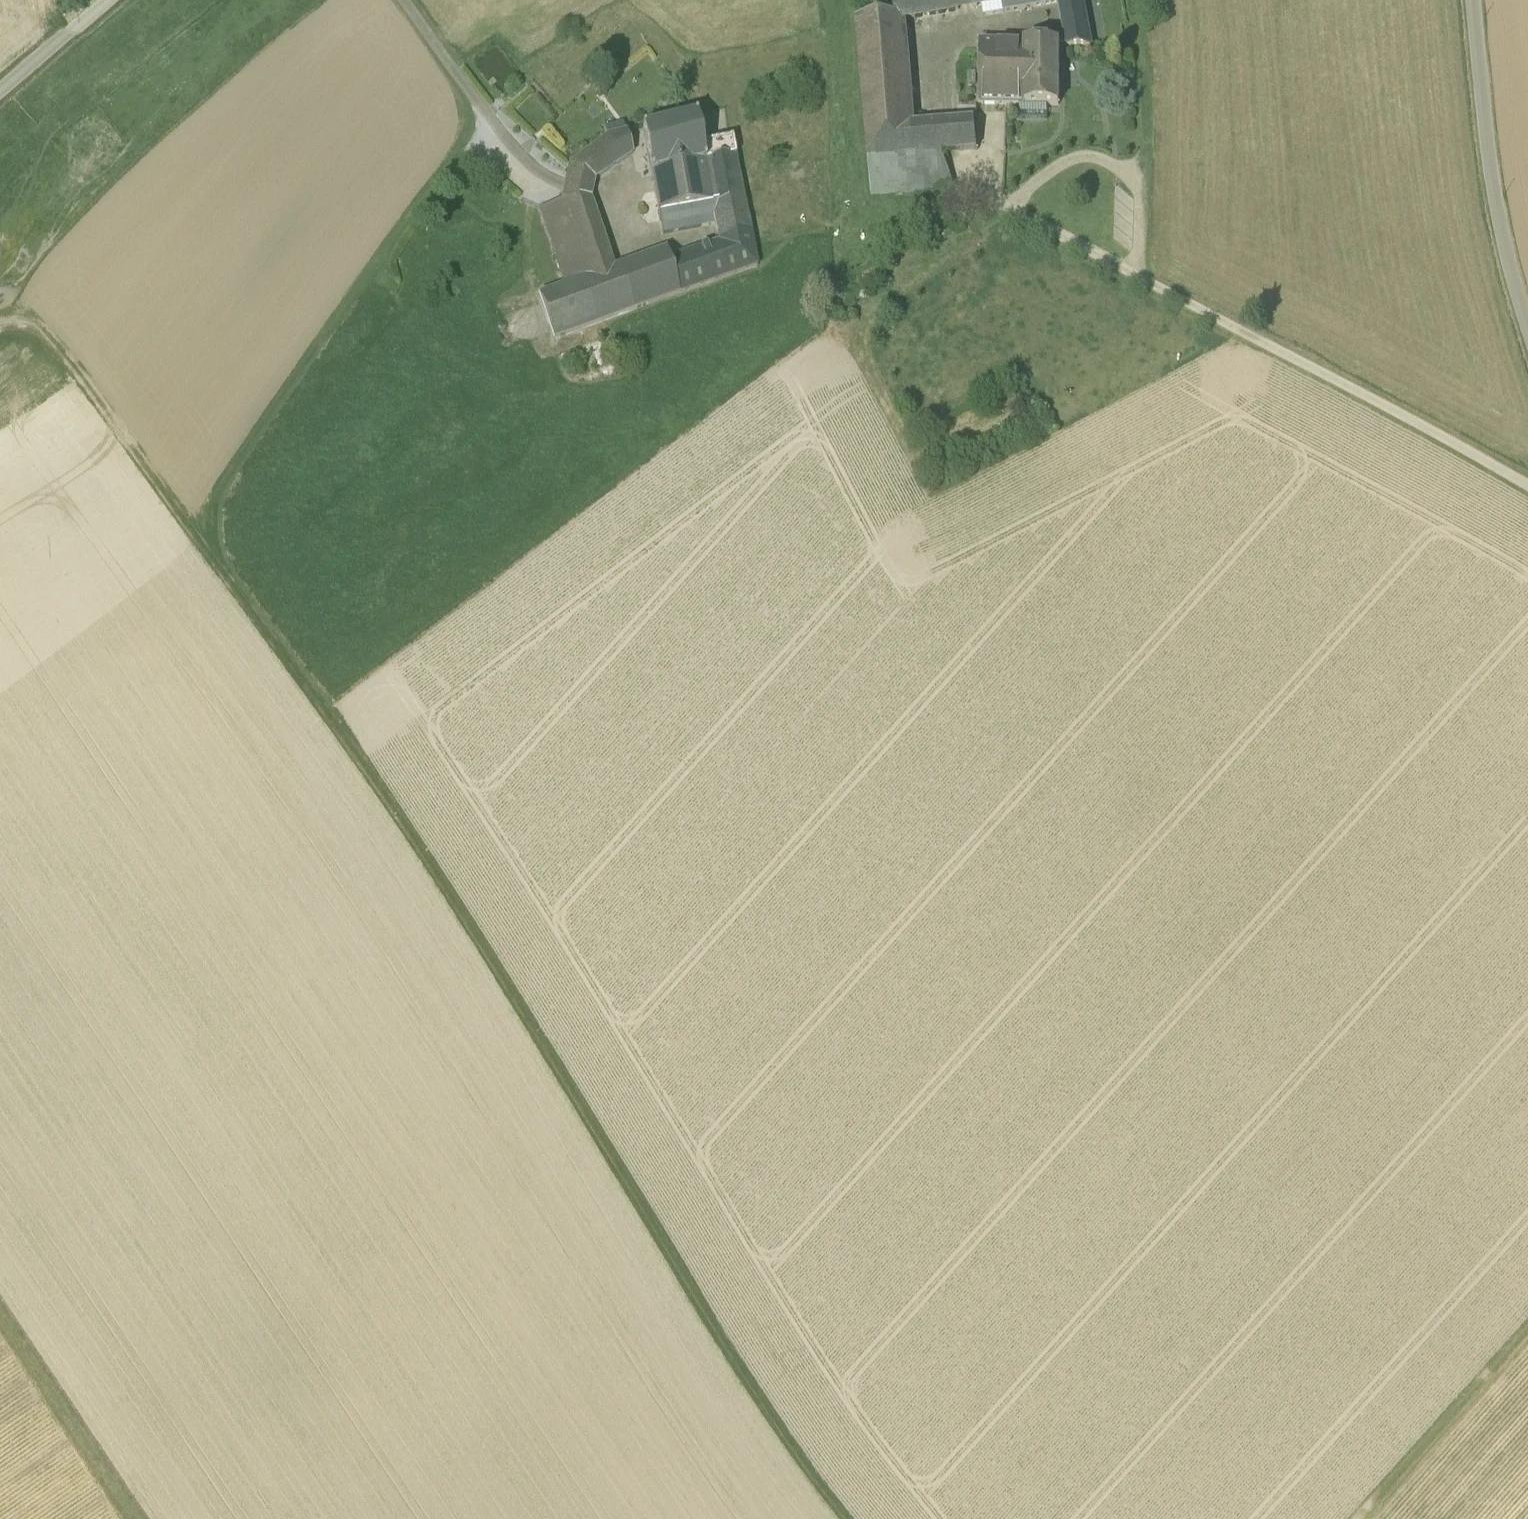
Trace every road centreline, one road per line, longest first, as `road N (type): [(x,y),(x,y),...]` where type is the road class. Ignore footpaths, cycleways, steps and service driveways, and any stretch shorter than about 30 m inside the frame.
road 1 (unclassified): [(1475,0),(1494,190),(1527,302)]
road 2 (unclassified): [(0,92),(108,0)]

